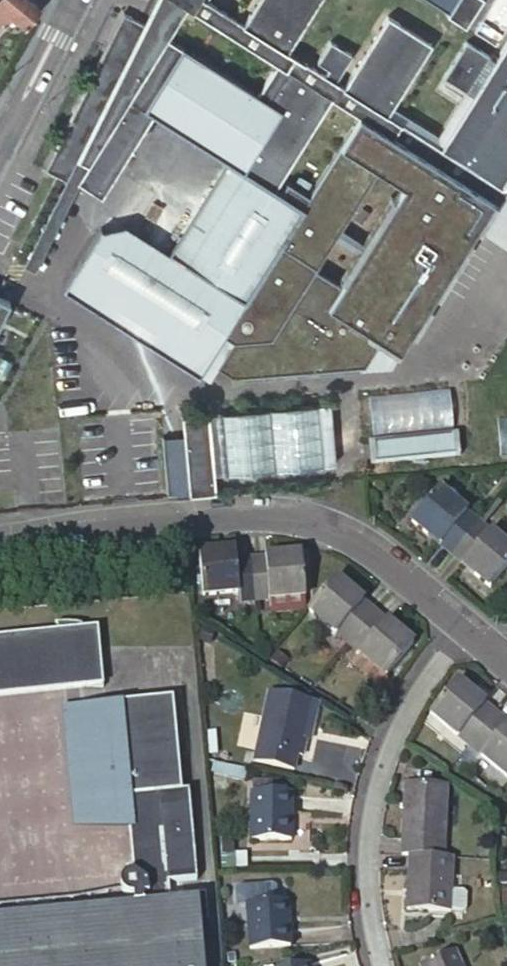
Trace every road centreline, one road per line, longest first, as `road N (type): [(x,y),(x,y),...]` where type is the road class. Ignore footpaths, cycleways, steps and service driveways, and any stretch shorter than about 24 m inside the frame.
road 1 (residential): [(461,627),(334,521),(0,539)]
road 2 (residential): [(461,627),(399,711),(371,787),(358,878),(372,965)]
road 3 (residential): [(71,0),(0,140)]

